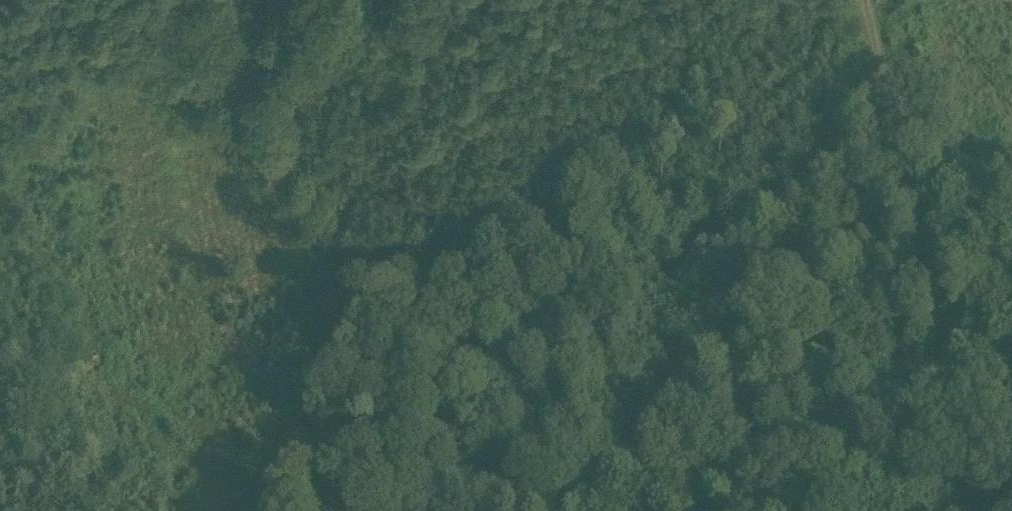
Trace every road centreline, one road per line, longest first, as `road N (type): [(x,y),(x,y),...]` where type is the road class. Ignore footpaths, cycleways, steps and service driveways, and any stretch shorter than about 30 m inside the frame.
road 1 (track): [(879,0),(971,510)]

